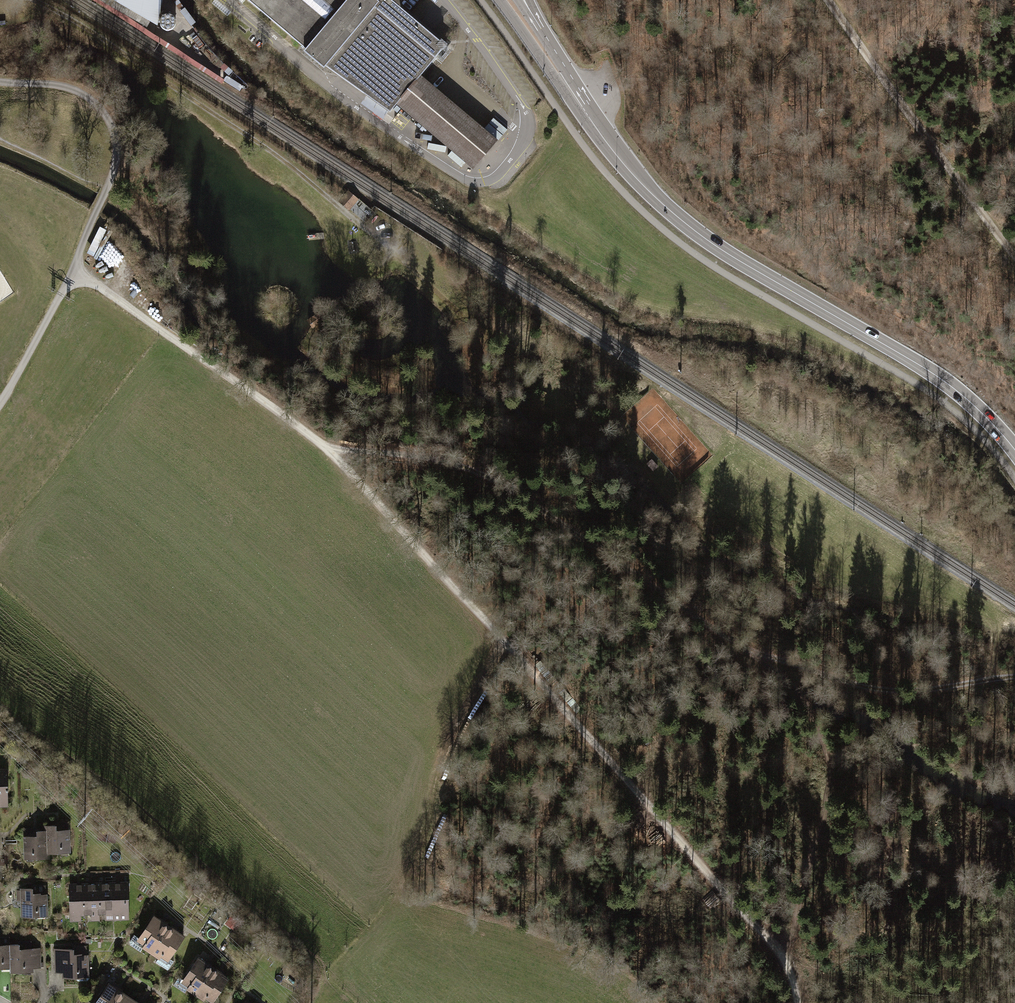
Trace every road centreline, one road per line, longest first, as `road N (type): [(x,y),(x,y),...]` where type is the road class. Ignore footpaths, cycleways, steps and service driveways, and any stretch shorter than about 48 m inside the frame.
road 1 (track): [(32,0),(275,156),(401,260),(544,400),(626,428)]
road 2 (track): [(800,1002),(786,964),(597,740),(326,447)]
road 3 (secondary): [(566,83),(631,173),(682,221),(962,394),(1014,450)]
road 4 (track): [(326,447),(497,486),(754,656)]
road 5 (track): [(754,656),(801,695),(828,765),(786,964)]
road 6 (track): [(829,0),(1014,256)]
road 7 (track): [(326,447),(74,273)]
road 8 (track): [(1014,678),(882,691),(754,656)]
road 9 (track): [(0,82),(62,85),(94,101),(117,137),(109,187)]
road 10 (track): [(74,273),(0,407)]

